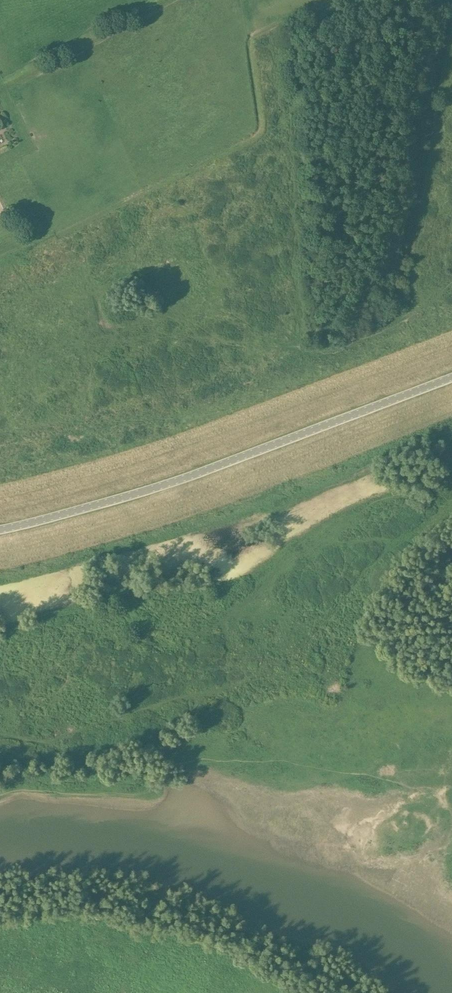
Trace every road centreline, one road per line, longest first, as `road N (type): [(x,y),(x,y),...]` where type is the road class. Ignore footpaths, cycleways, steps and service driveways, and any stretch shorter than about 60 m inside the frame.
road 1 (track): [(0,566),(135,530),(451,412)]
road 2 (unclassified): [(0,528),(231,461),(451,377)]

